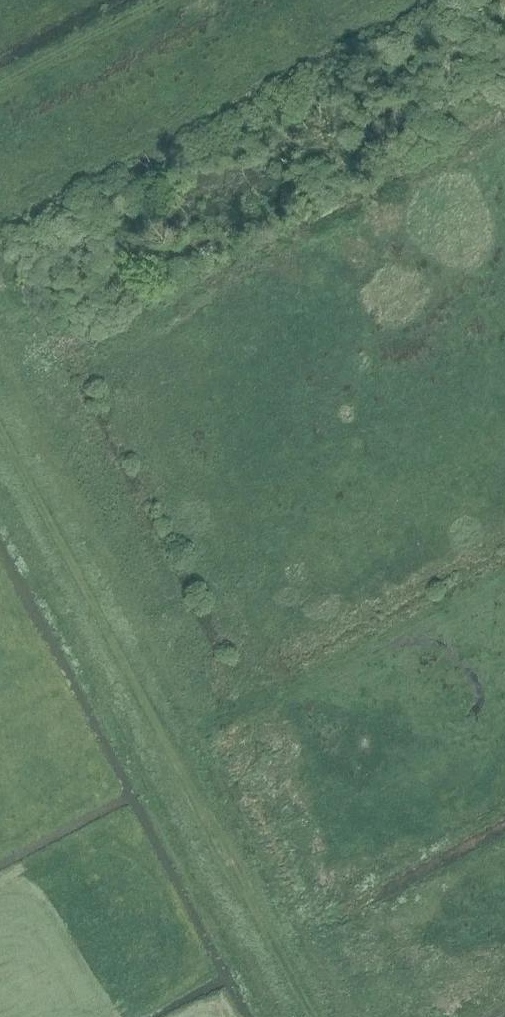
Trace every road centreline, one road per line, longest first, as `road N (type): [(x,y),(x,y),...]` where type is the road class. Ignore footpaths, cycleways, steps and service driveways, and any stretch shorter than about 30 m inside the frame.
road 1 (track): [(0,439),(306,1016)]

